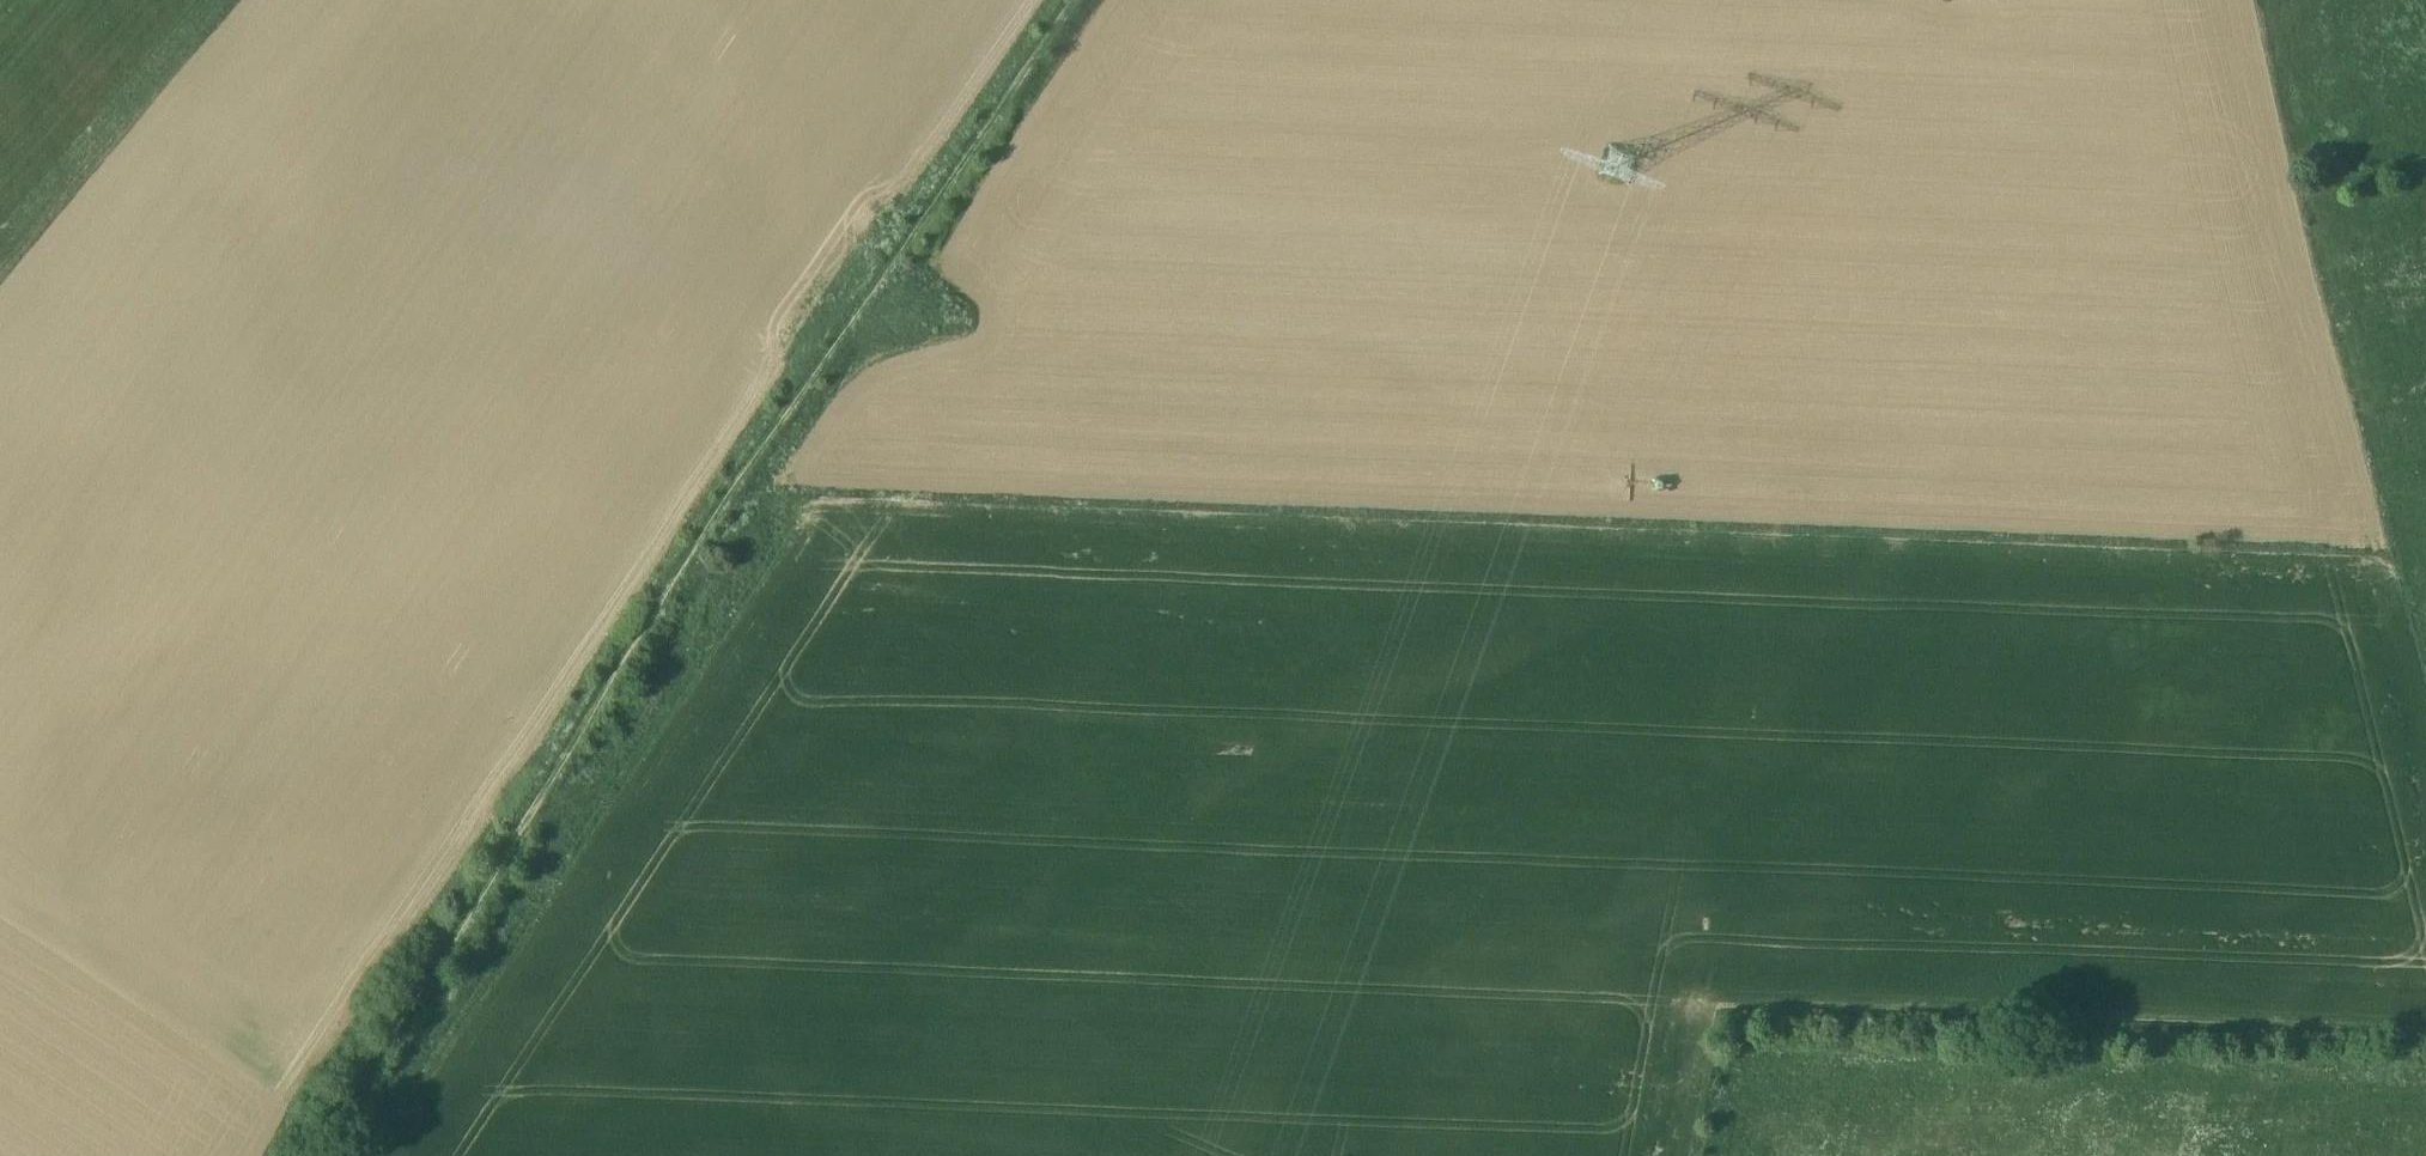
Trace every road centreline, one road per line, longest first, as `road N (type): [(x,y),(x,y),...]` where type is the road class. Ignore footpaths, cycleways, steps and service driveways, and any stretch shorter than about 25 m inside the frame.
road 1 (track): [(1067,0),(702,528),(308,1155)]
road 2 (unclassified): [(0,262),(221,0)]

